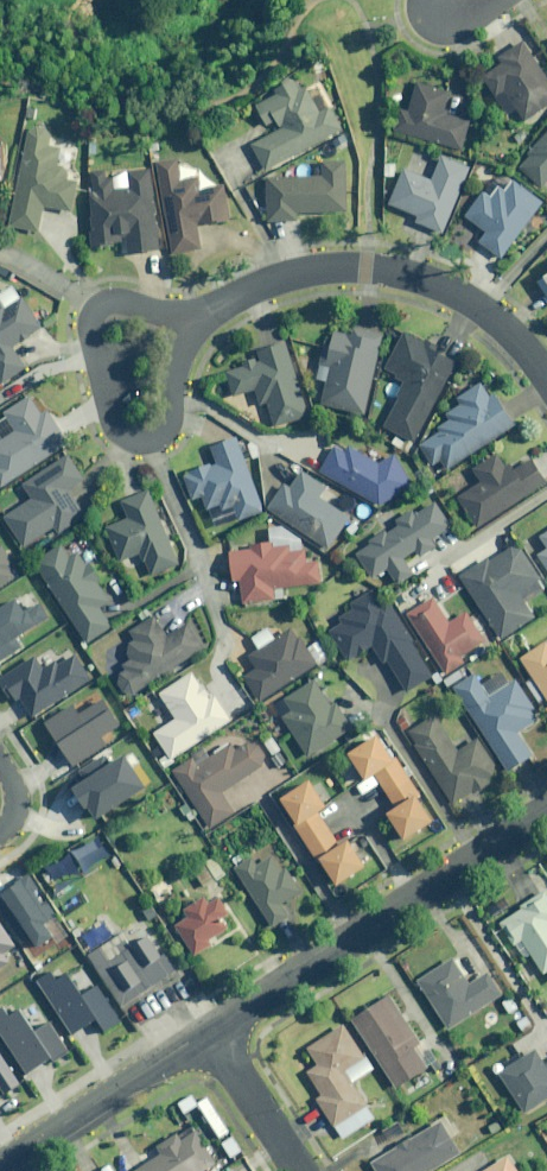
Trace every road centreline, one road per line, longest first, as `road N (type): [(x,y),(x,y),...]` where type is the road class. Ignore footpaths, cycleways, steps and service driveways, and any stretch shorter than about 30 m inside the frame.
road 1 (residential): [(181,315),(260,284),(364,265),(426,278),(492,314),(546,377)]
road 2 (tertiary): [(214,1030),(546,811)]
road 3 (residential): [(181,315),(120,302),(101,307),(88,327),(110,421),(129,443),(162,438),(181,349)]
road 4 (tertiary): [(0,1167),(214,1030)]
road 5 (residential): [(214,1030),(297,1170)]

